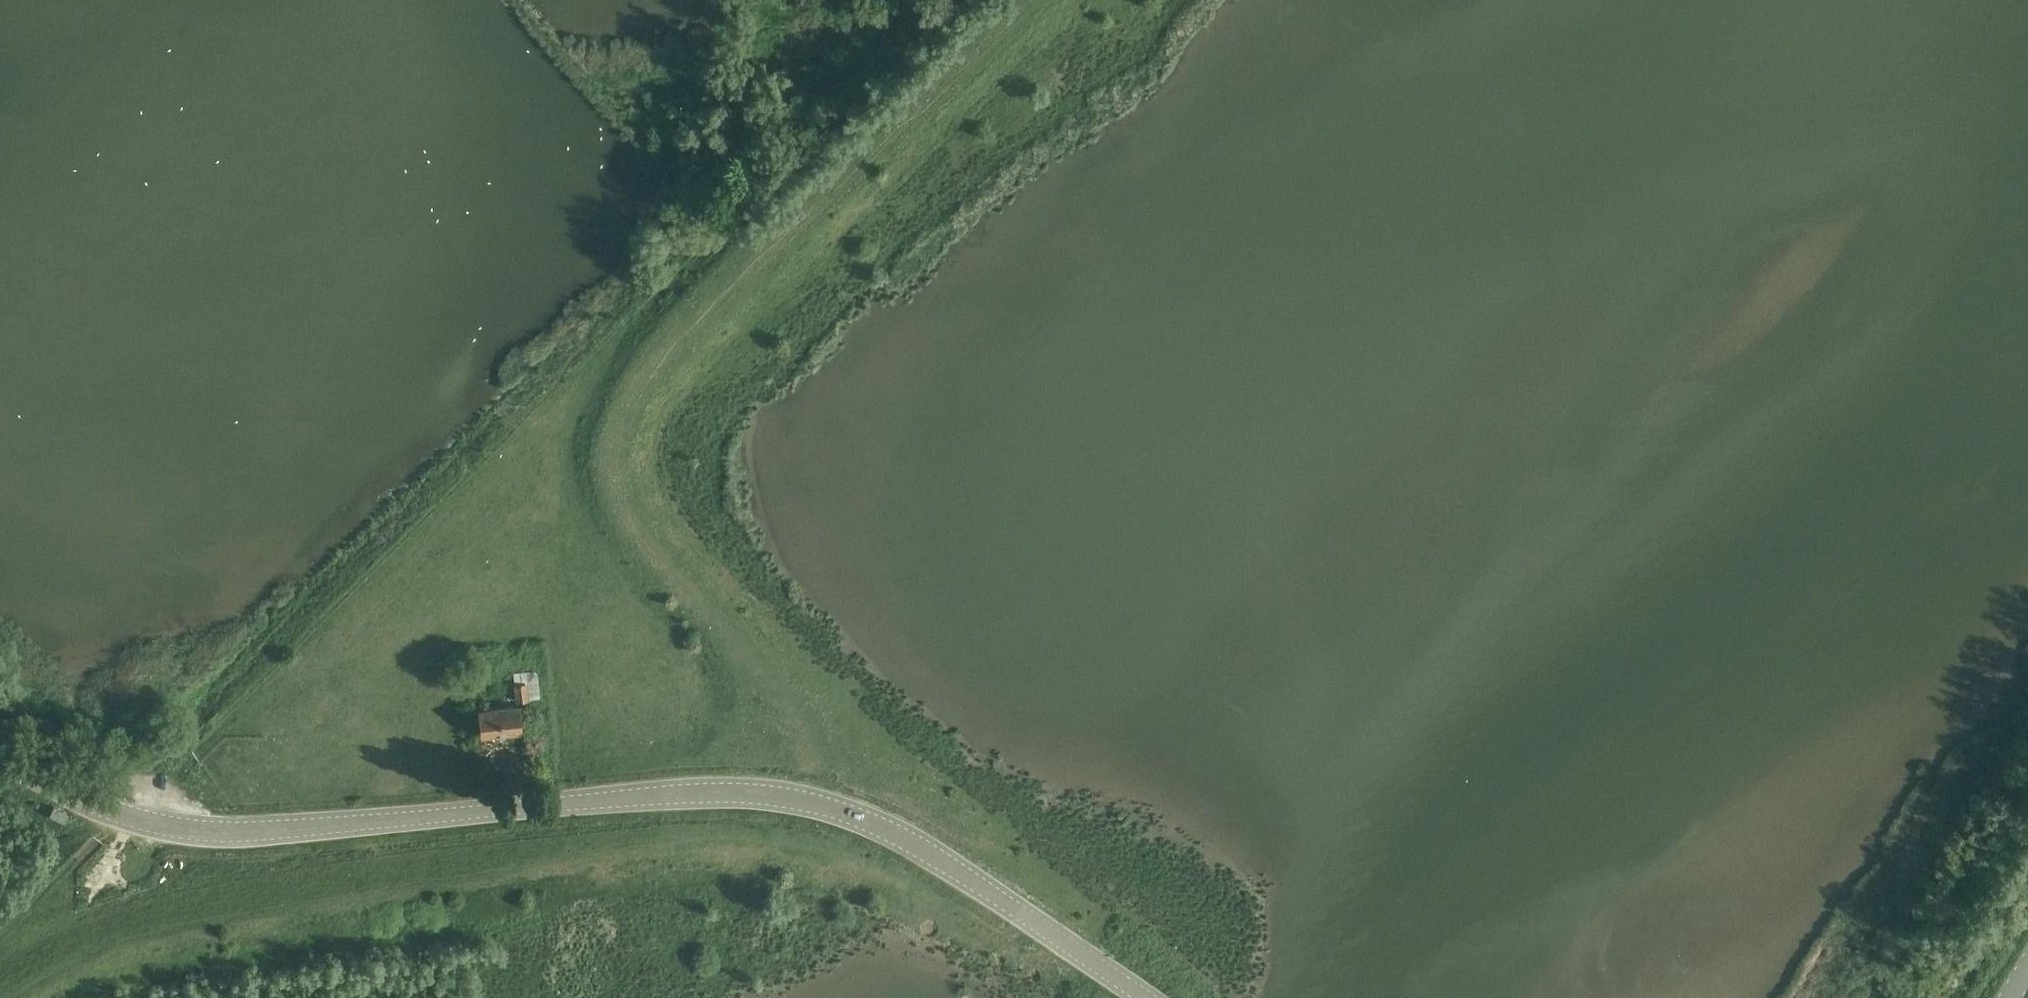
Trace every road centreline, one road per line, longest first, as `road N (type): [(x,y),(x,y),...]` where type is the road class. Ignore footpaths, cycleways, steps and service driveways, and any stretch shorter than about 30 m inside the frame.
road 1 (secondary): [(1142,997),(887,829),(788,797),(686,794),(180,831),(128,819),(0,760)]

